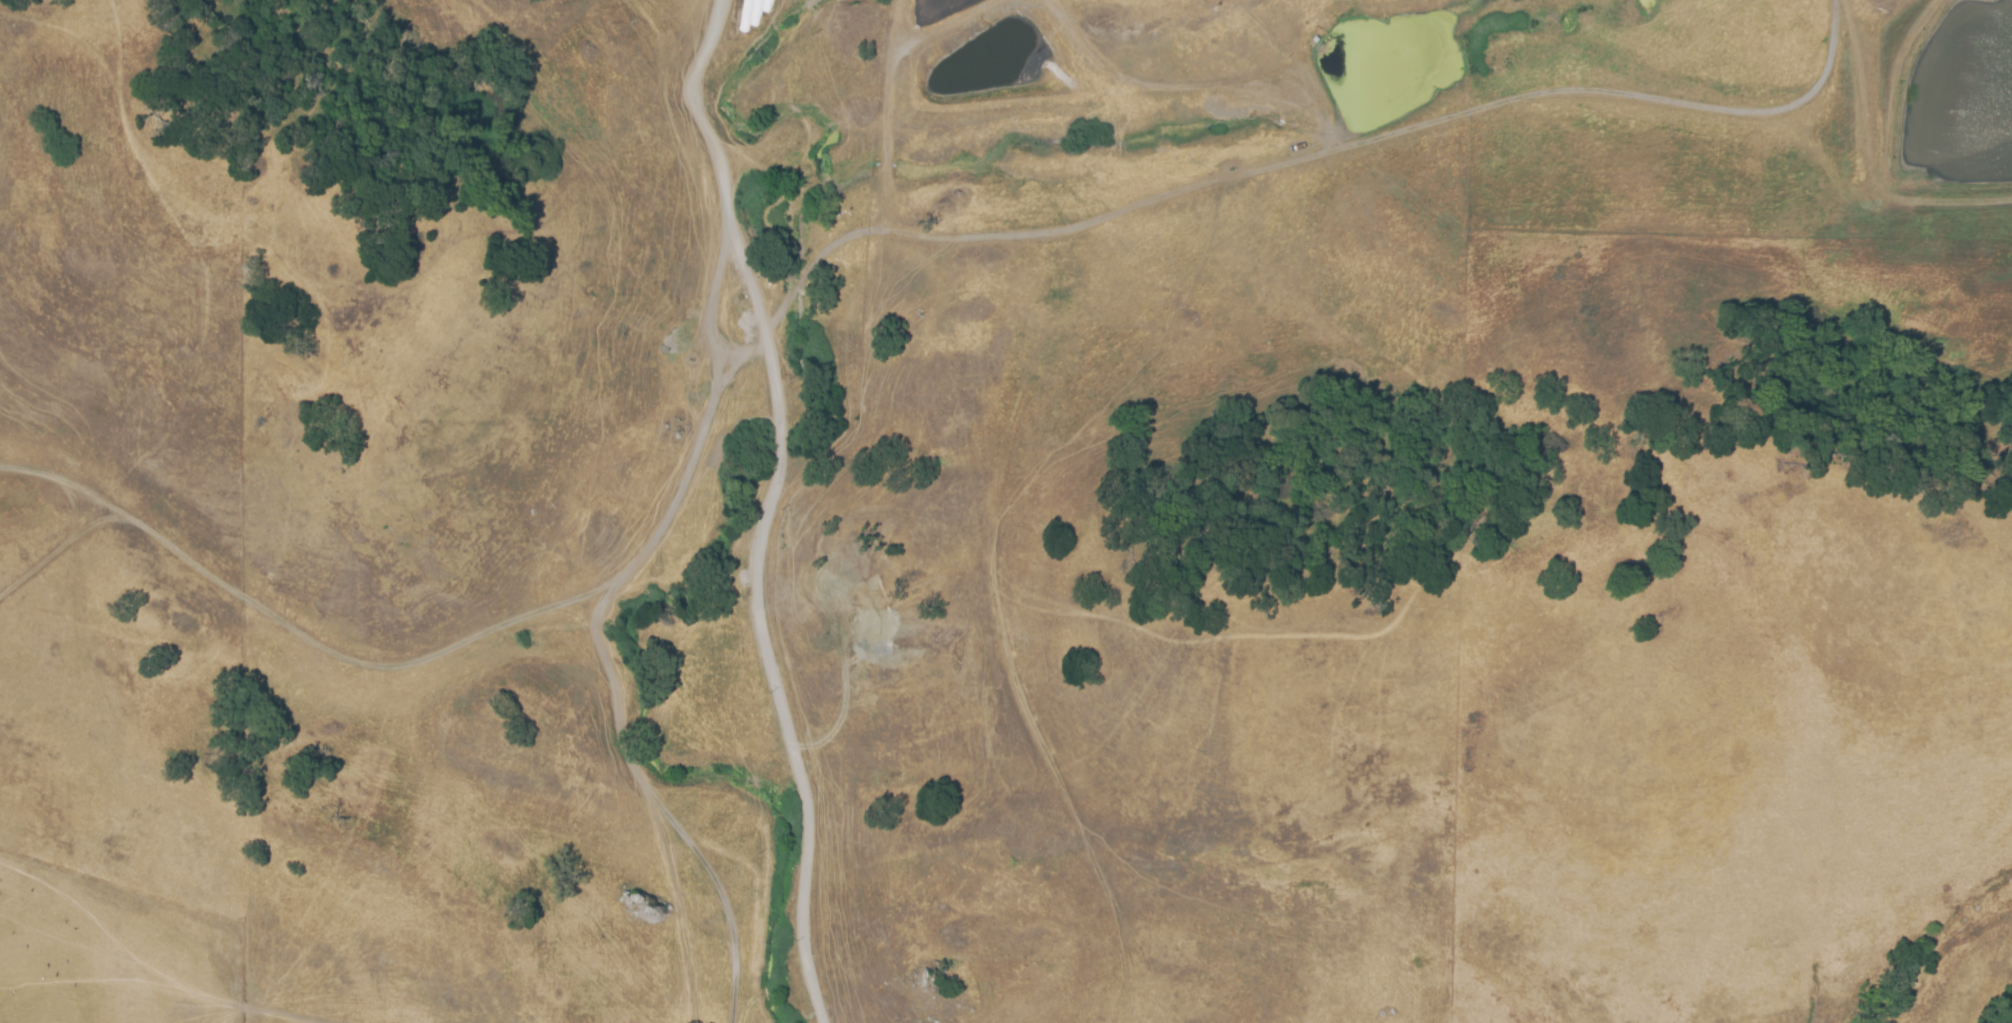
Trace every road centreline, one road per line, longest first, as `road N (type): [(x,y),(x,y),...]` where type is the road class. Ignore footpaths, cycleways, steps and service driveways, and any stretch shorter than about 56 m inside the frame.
road 1 (residential): [(717,0),(694,96),(725,172),(742,273),(779,386),(779,486),(755,576),(763,650),(802,768),(807,903),(827,1022)]

